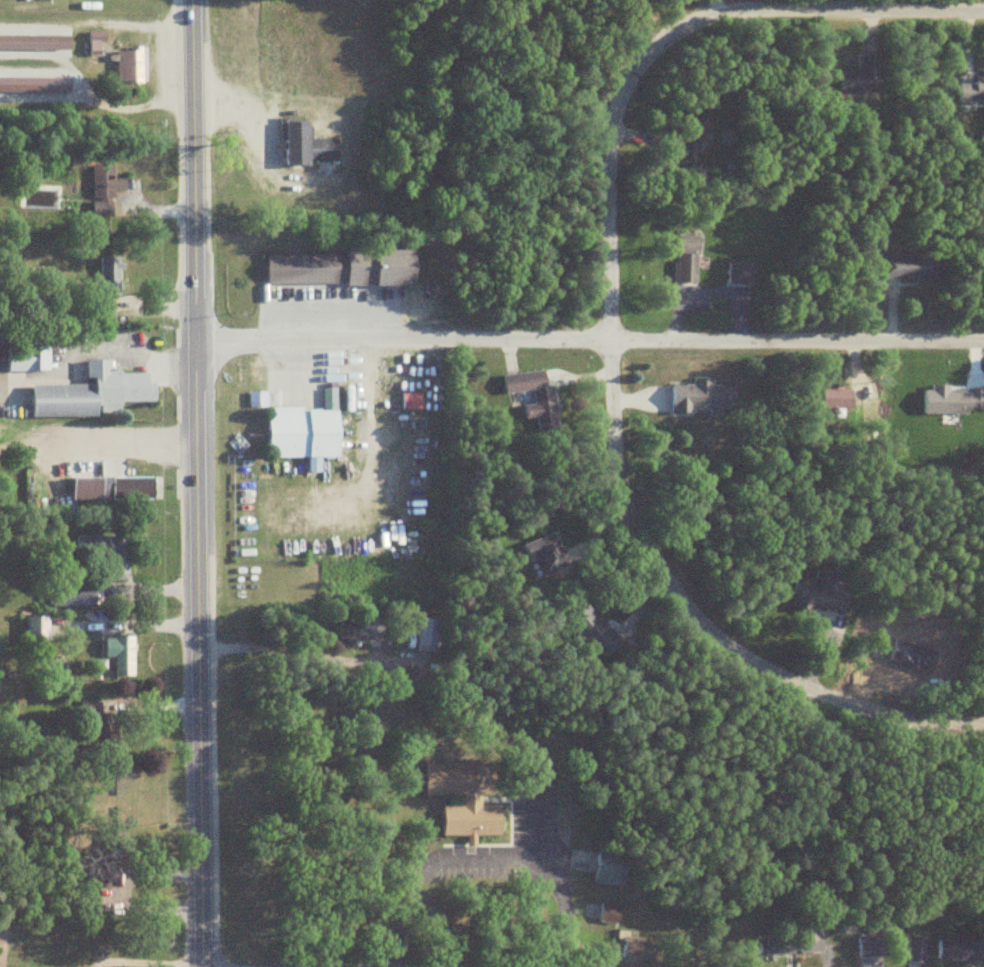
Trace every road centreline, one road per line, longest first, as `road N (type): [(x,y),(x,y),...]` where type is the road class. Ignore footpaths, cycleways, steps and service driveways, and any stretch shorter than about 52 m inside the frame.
road 1 (tertiary): [(201,966),(192,0)]
road 2 (residential): [(983,709),(896,704),(751,650),(687,593),(621,480),(609,119),(631,29),(671,0)]
road 3 (residential): [(983,309),(797,316),(196,308)]
road 4 (residential): [(199,864),(323,875),(521,873),(559,881),(565,938),(557,966)]

